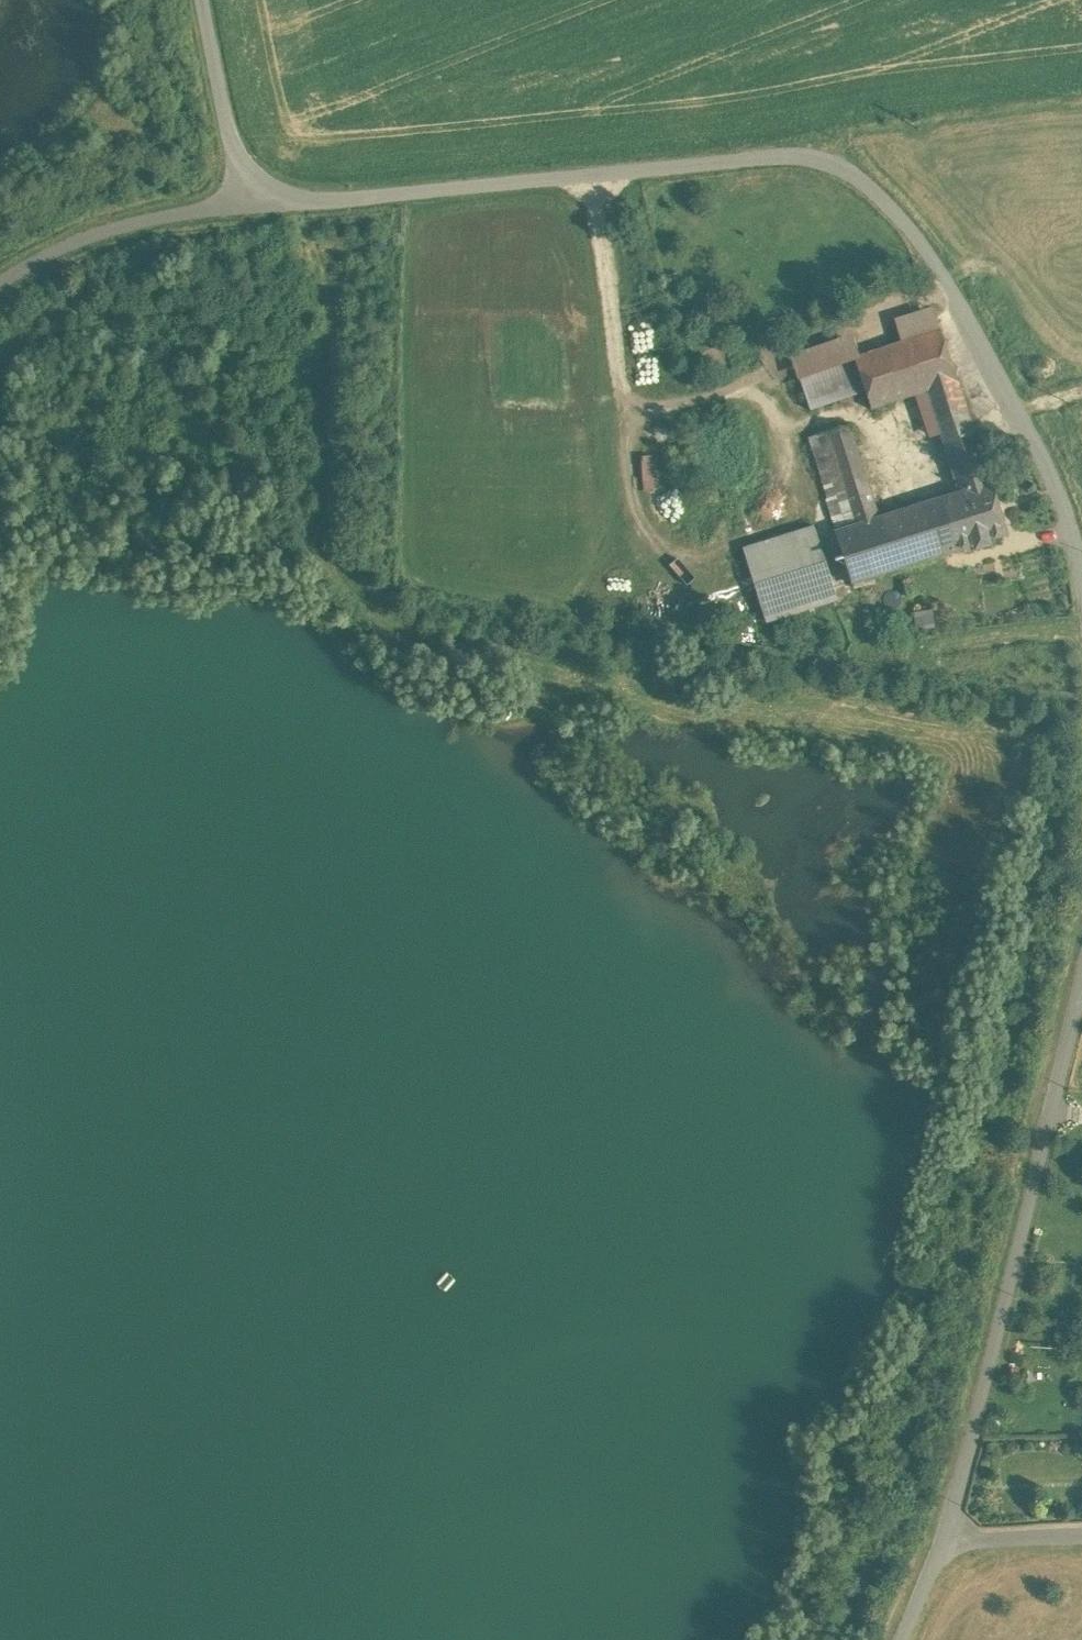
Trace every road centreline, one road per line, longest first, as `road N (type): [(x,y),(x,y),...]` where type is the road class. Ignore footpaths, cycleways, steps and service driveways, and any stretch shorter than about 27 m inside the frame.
road 1 (unclassified): [(1081,526),(1061,466),(938,251),(897,203),(842,163),(774,153),(356,194),(264,186),(242,162),(226,119),(204,0)]
road 2 (unclassified): [(909,1639),(953,1541),(1081,1026)]

